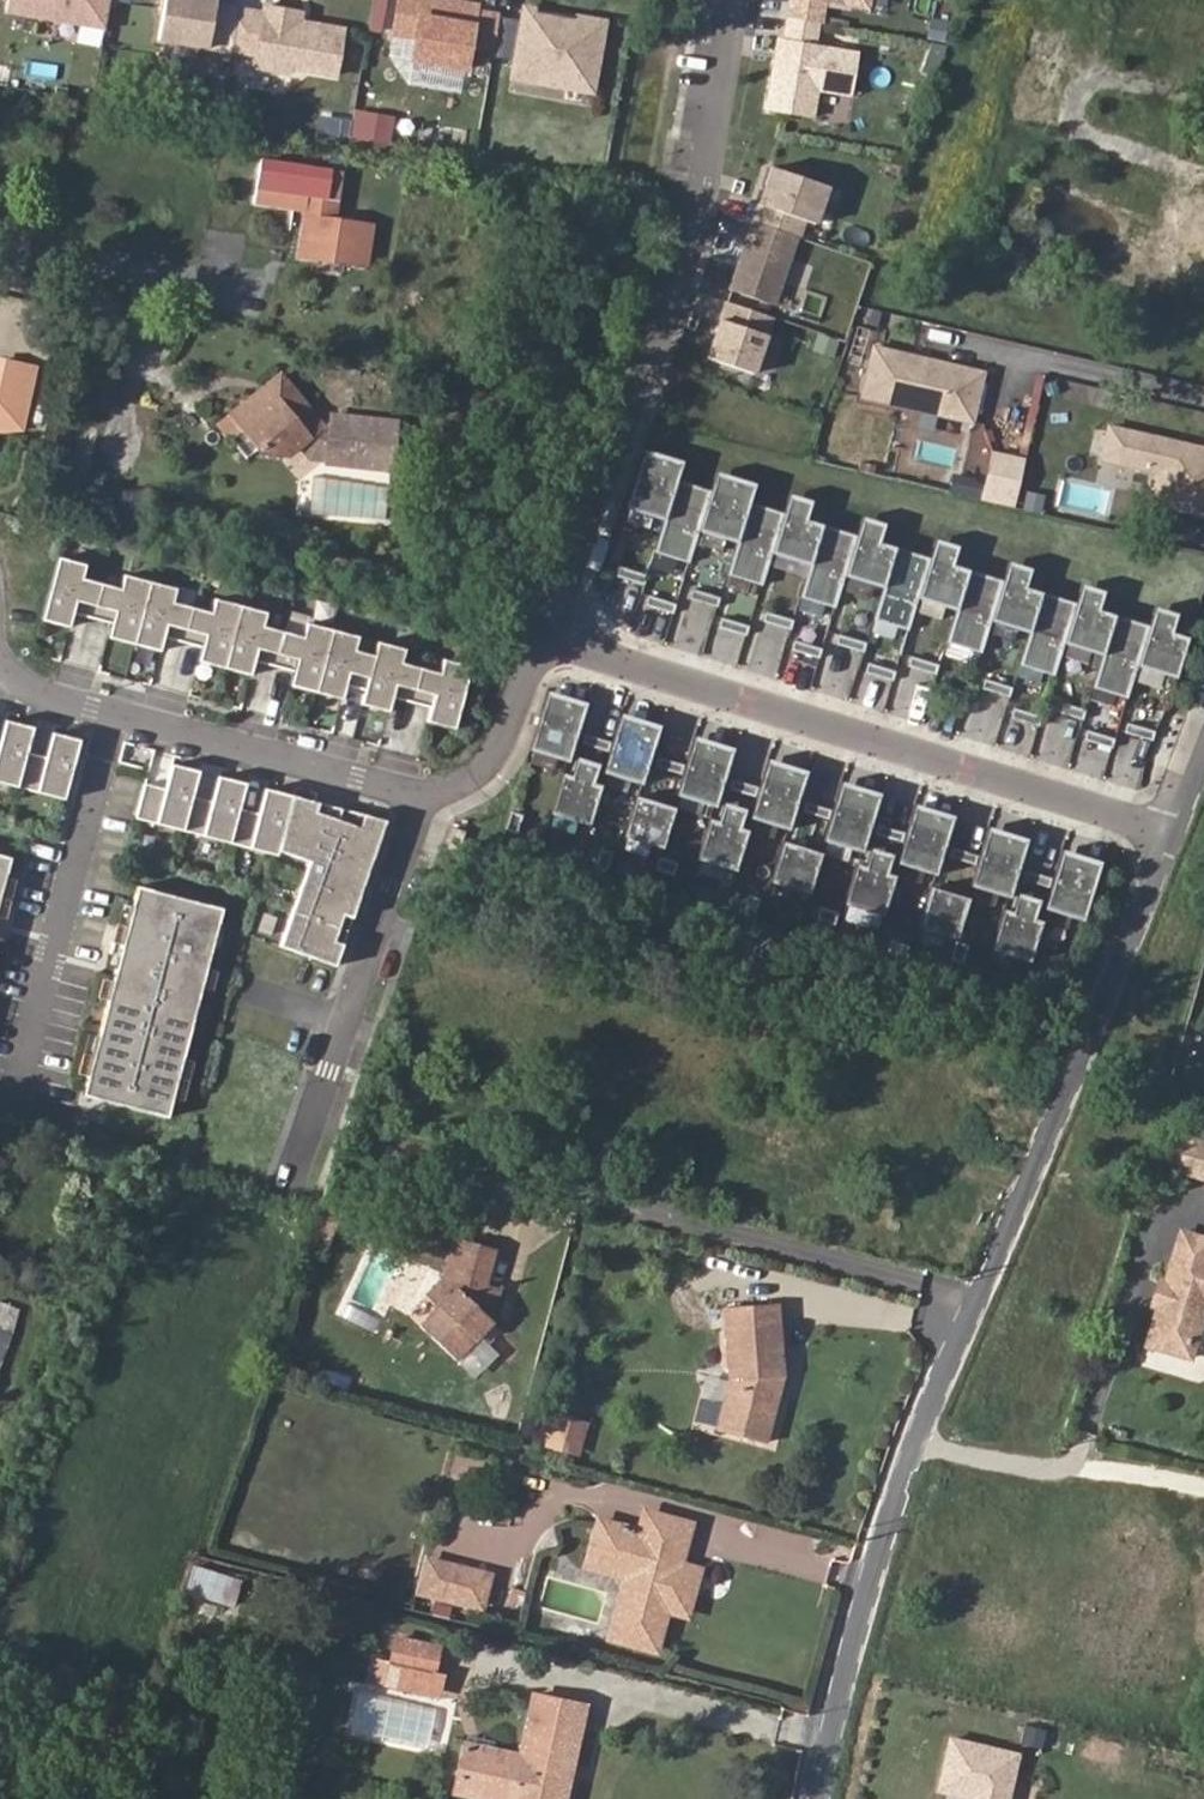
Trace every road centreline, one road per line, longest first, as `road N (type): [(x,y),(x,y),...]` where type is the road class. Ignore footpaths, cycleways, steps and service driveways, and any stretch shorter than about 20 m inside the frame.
road 1 (residential): [(819,1798),(854,1629),(920,1444),(1178,836)]
road 2 (residential): [(1178,836),(542,629)]
road 3 (residential): [(542,629),(707,162),(730,0)]
road 4 (residential): [(431,792),(63,697),(9,670),(0,641)]
road 5 (residential): [(431,792),(414,818),(292,1173)]
road 6 (residential): [(542,629),(498,745),(473,775),(431,792)]

